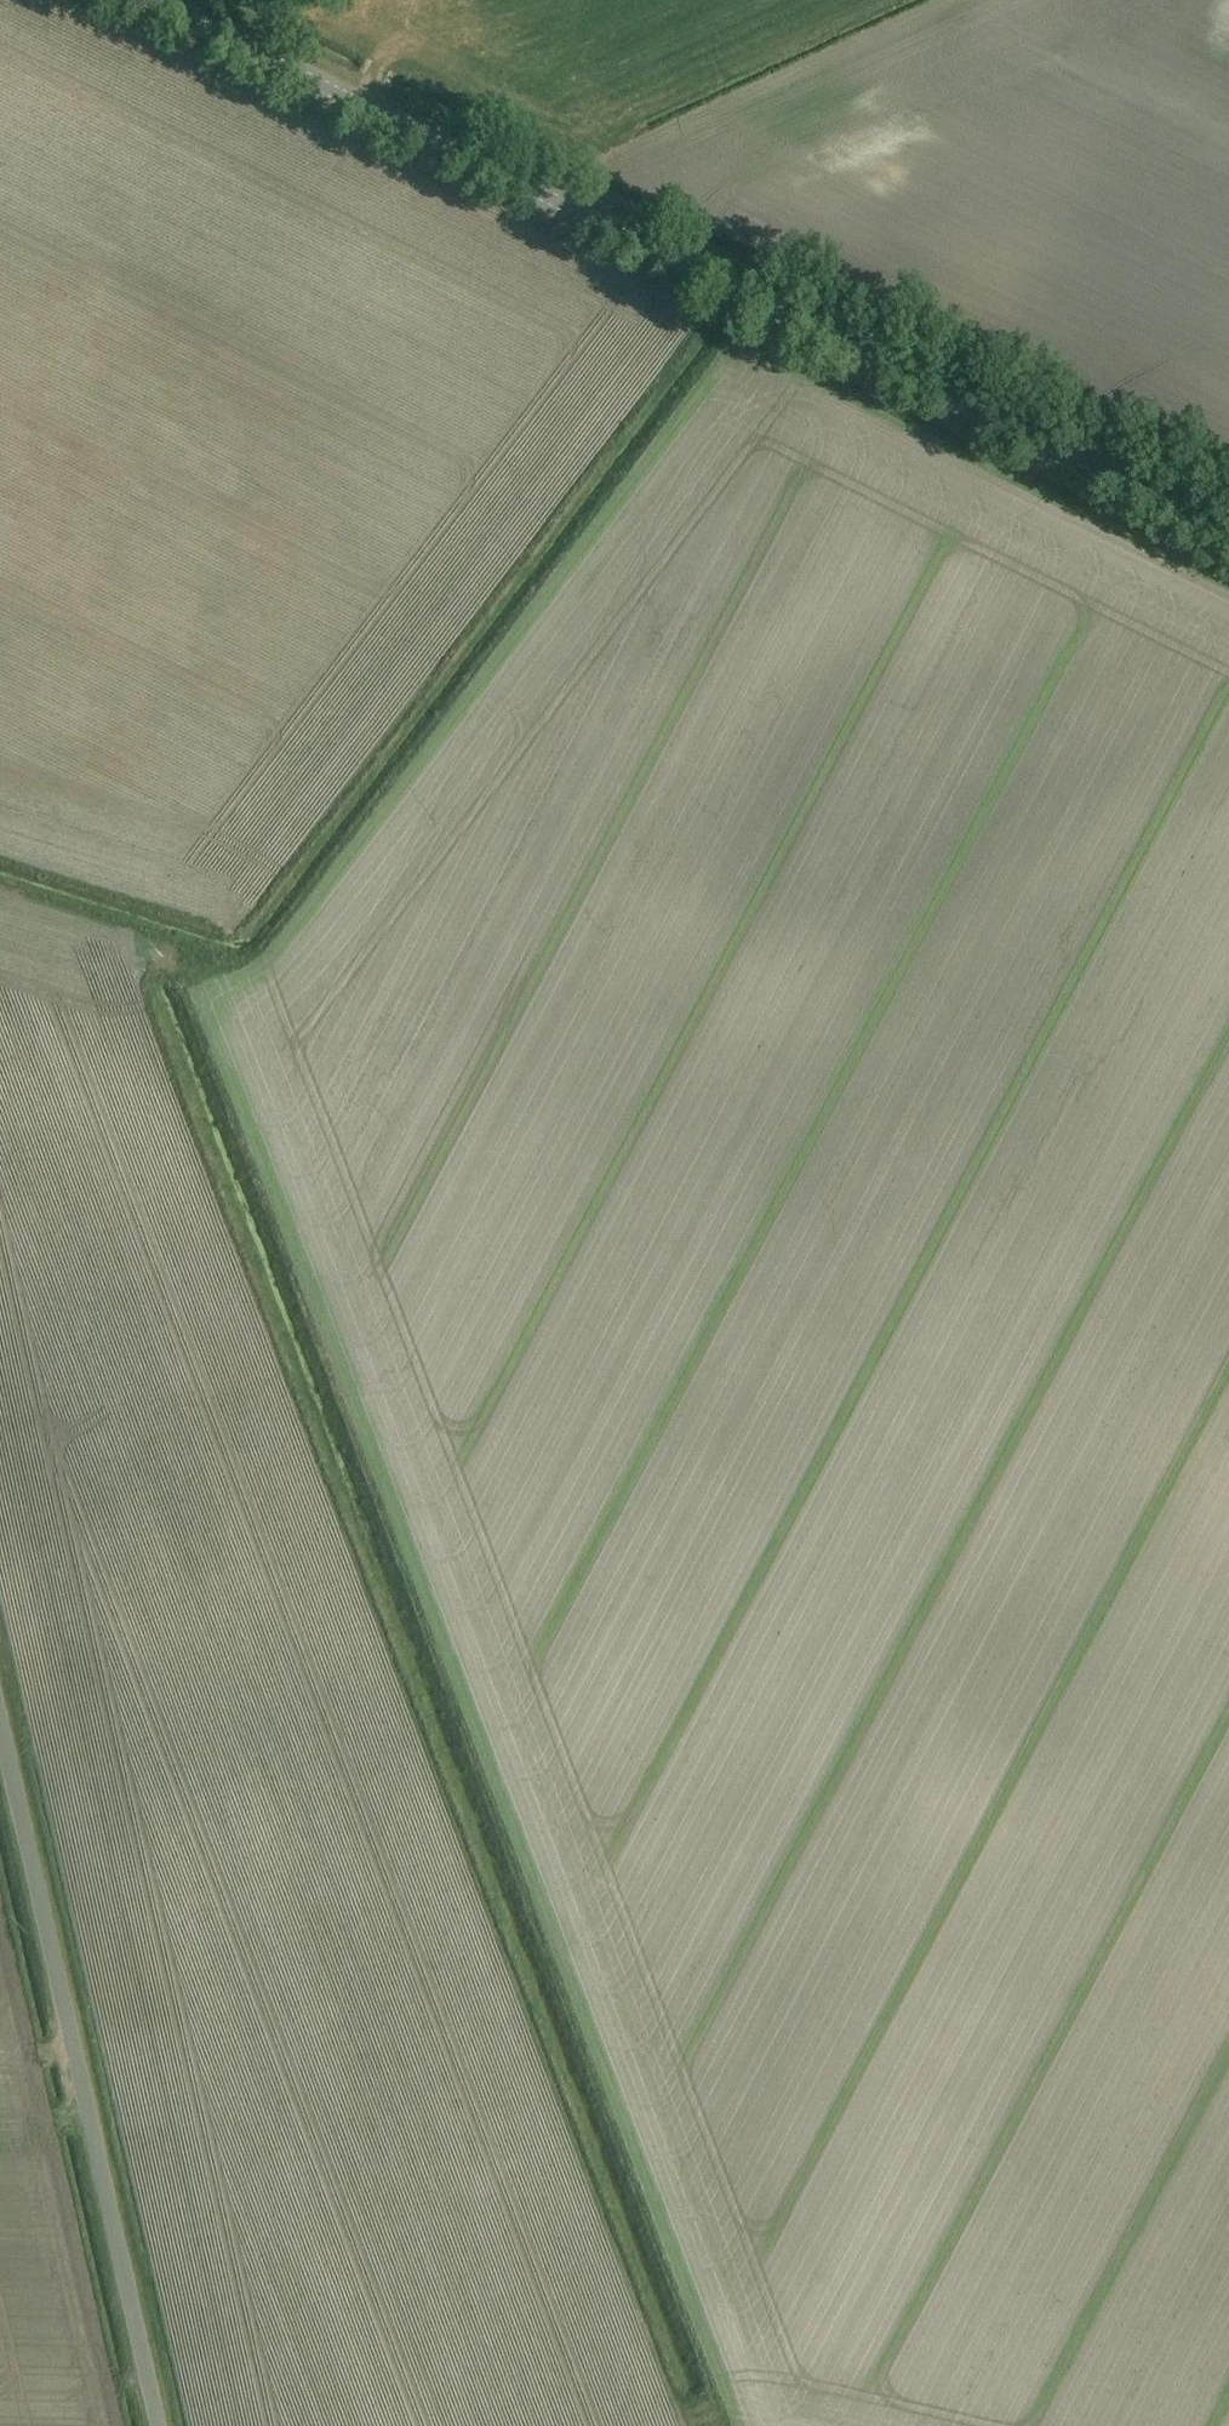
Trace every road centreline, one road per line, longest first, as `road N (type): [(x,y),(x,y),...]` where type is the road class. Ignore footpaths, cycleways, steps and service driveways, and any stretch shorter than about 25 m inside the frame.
road 1 (tertiary): [(1228,531),(146,0)]
road 2 (unclassified): [(159,2425),(0,1725)]

